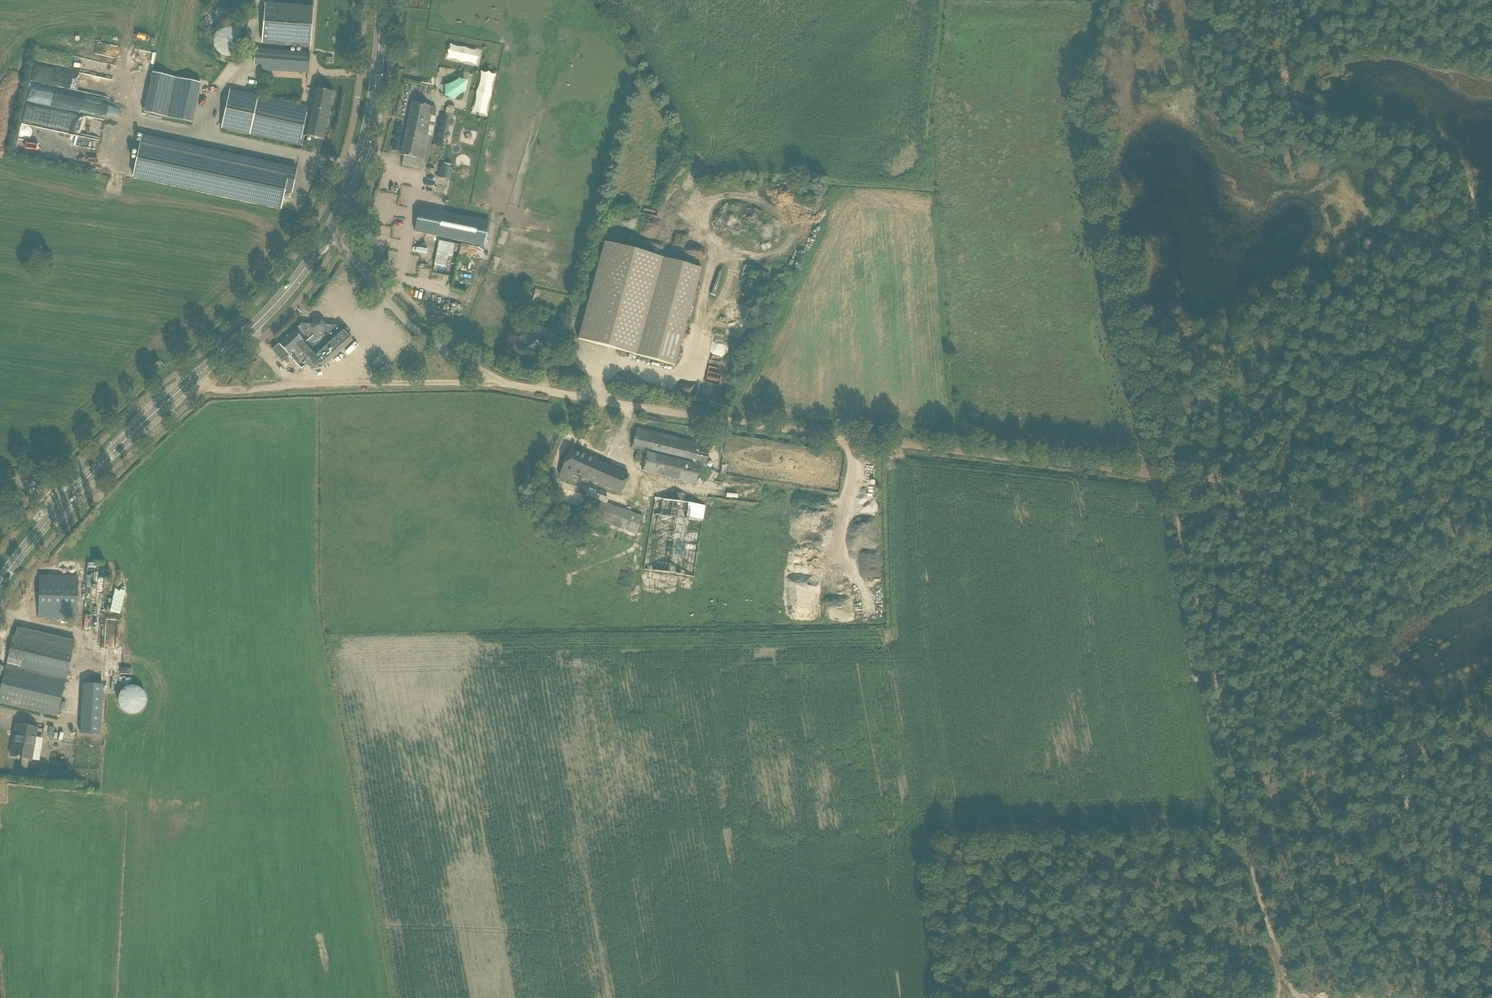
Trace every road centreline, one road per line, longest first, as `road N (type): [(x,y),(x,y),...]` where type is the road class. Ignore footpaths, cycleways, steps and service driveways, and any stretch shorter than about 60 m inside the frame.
road 1 (track): [(1170,480),(1281,977),(1291,996),(1310,997)]
road 2 (track): [(1425,502),(1480,274),(1467,191),(1422,133),(1311,111),(1273,90)]
road 3 (track): [(1170,480),(661,412)]
road 4 (track): [(1385,122),(1398,205),(1387,242),(1328,310),(1212,489)]
road 5 (unclassified): [(661,412),(502,383),(397,315),(328,232)]
road 6 (tertiary): [(60,508),(267,313),(328,232)]
road 7 (track): [(1103,997),(1232,859),(1340,835)]
road 8 (track): [(209,387),(502,383)]
road 9 (track): [(1375,764),(1357,724),(1355,678),(1425,502)]
road 10 (track): [(1425,502),(1296,505),(1170,480)]
road 11 (tertiary): [(328,232),(365,140),(382,0)]
road 12 (track): [(1352,833),(1444,891),(1491,902)]
road 13 (track): [(1340,835),(1401,816),(1405,796),(1375,764)]

